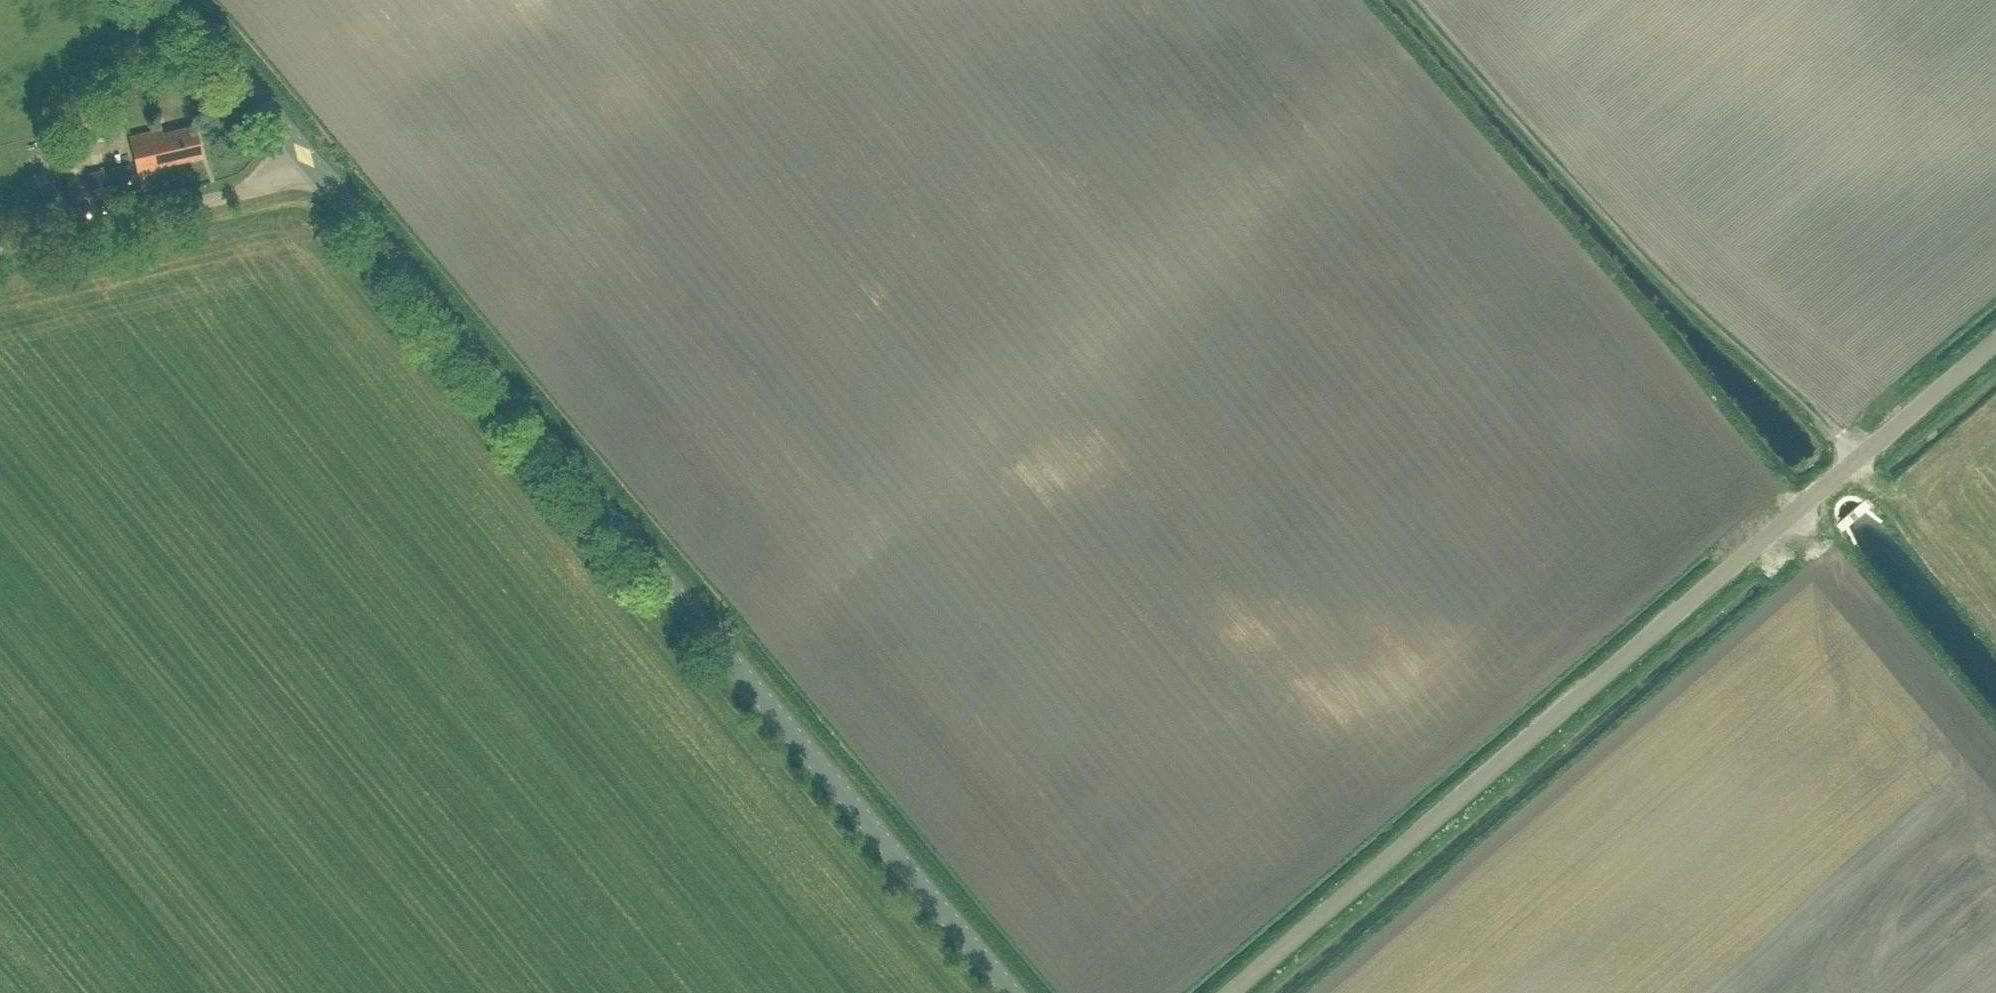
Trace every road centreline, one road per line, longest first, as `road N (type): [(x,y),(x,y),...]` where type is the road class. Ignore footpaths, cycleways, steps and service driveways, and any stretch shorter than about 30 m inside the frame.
road 1 (tertiary): [(1012,992),(320,172)]
road 2 (unclassified): [(1224,992),(1995,337)]
road 3 (unclassified): [(320,172),(296,191),(0,250)]
road 4 (tertiary): [(320,172),(174,0)]

